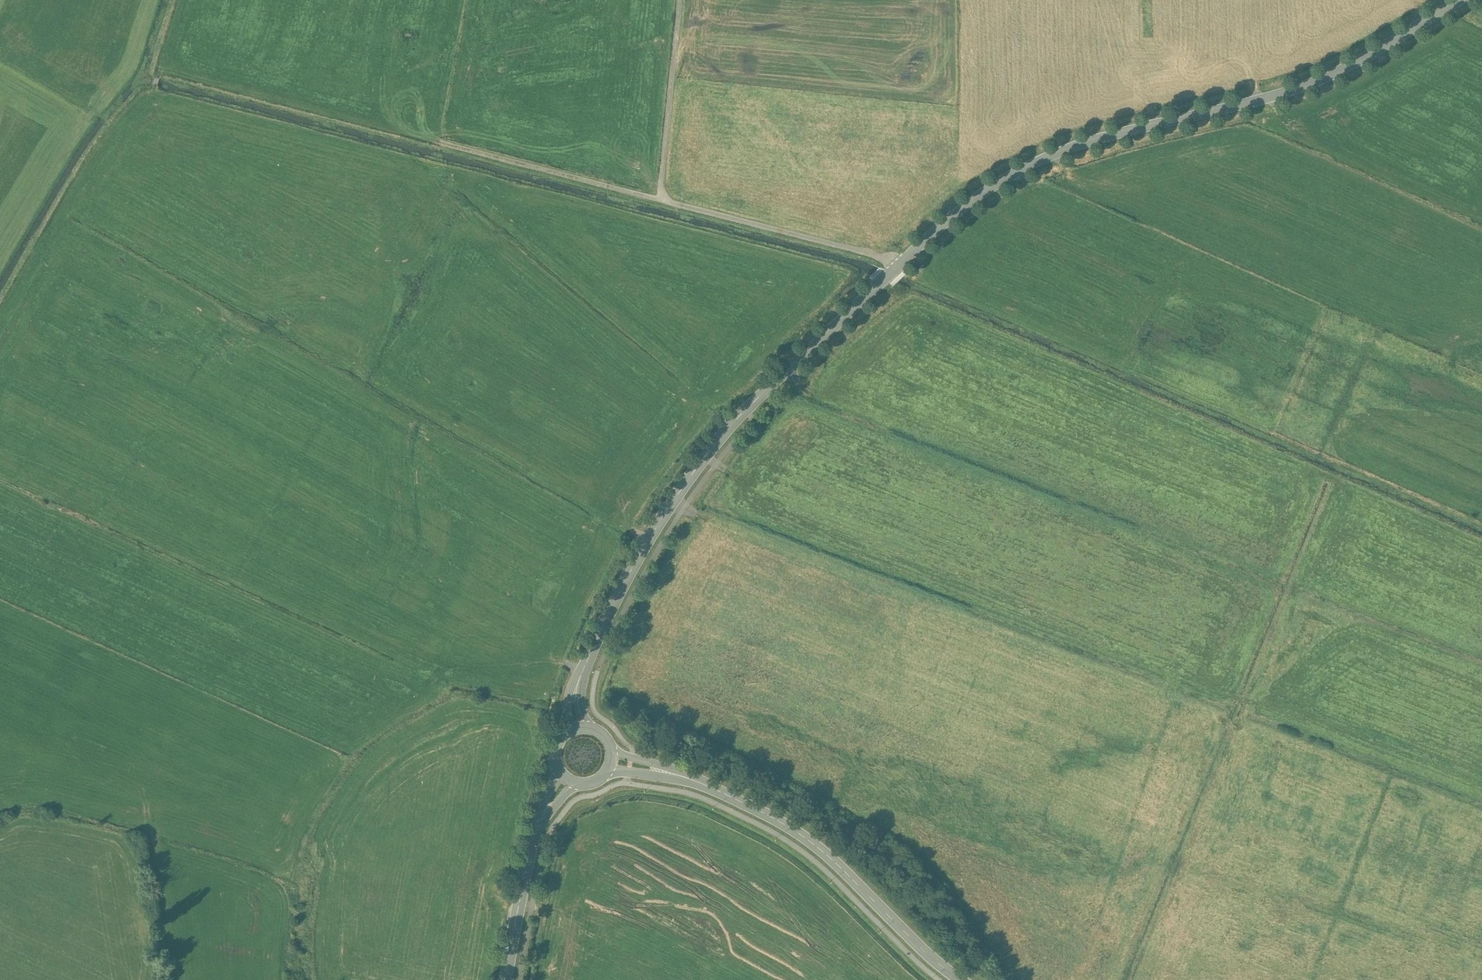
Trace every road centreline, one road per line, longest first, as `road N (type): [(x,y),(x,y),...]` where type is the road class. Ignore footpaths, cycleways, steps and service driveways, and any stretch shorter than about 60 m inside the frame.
road 1 (tertiary): [(1465,0),(1301,89),(1086,143),(1021,170),(965,207),(700,462),(592,648),(573,699),(576,728)]
road 2 (track): [(664,200),(158,74),(154,90)]
road 3 (secondary): [(612,761),(710,786),(786,824),(961,979)]
road 4 (track): [(664,200),(901,265)]
road 5 (secondary): [(505,979),(534,838),(567,779)]
road 6 (track): [(679,0),(664,200)]

